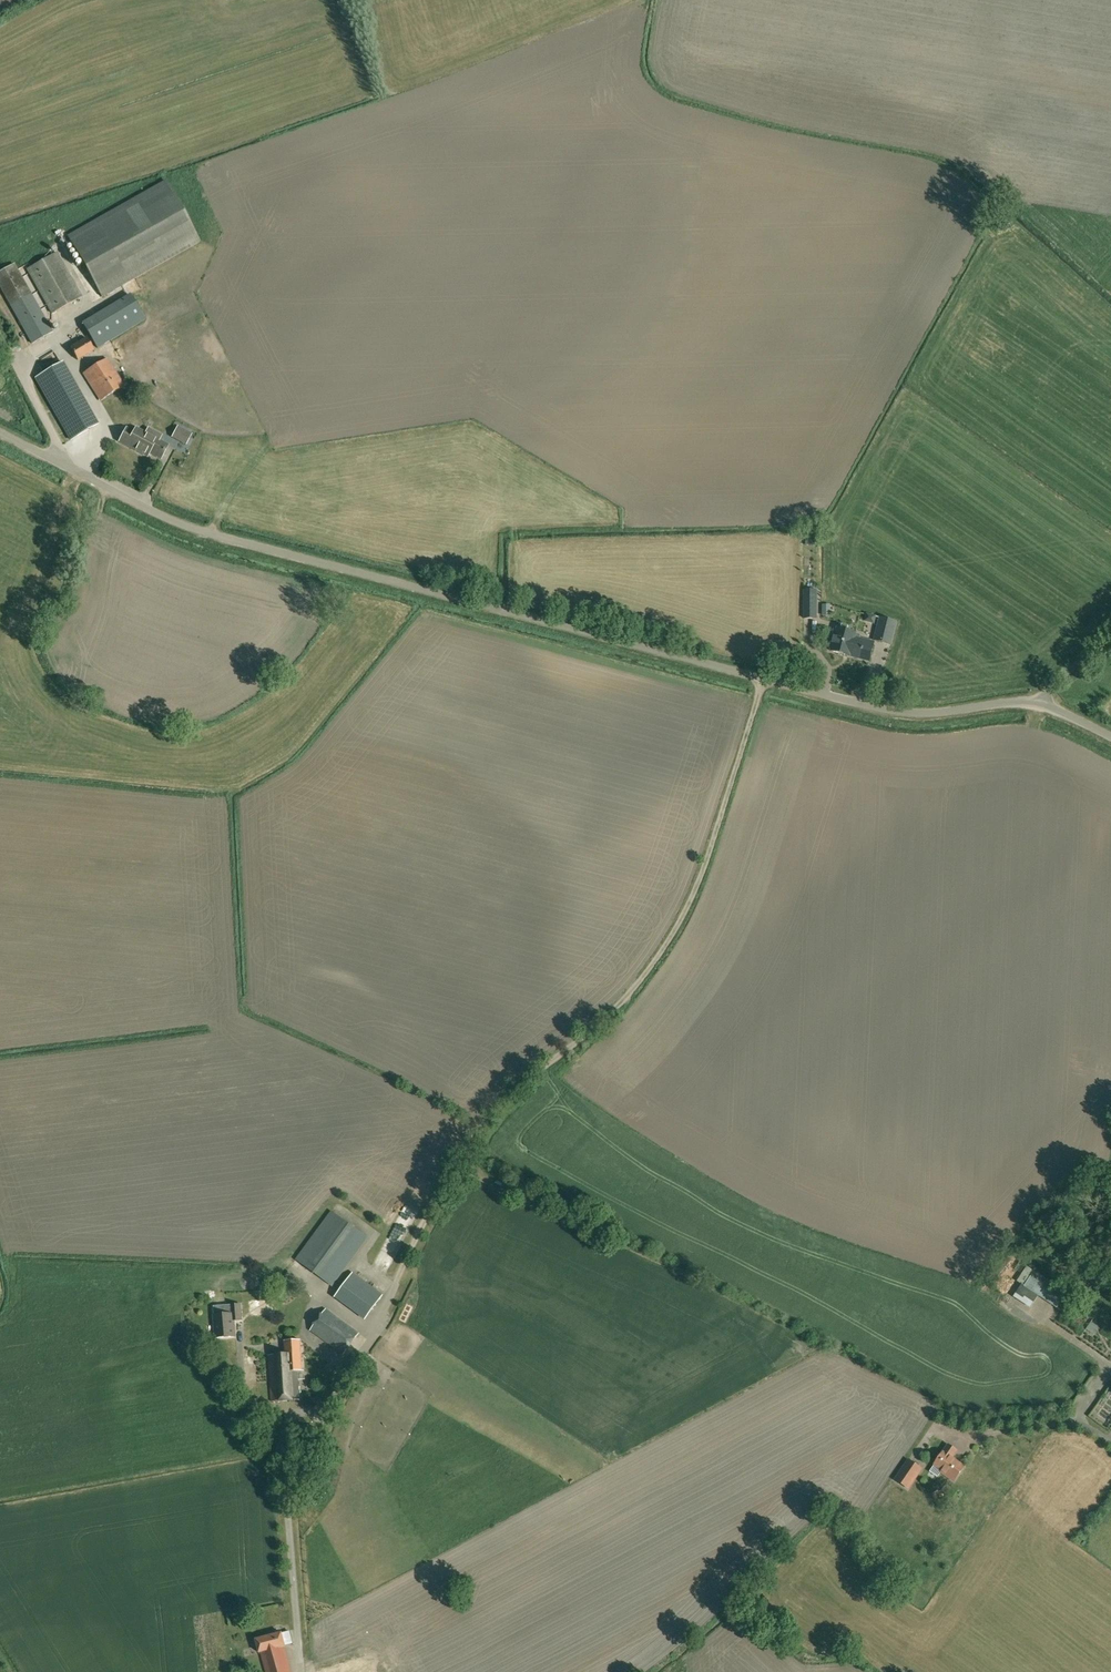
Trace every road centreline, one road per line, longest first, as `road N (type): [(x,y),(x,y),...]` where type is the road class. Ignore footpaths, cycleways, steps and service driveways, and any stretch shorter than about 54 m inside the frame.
road 1 (unclassified): [(1110,737),(1039,705),(885,710),(213,537),(59,461)]
road 2 (track): [(765,679),(679,925),(633,988),(526,1077),(476,1137),(322,1423)]
road 3 (unclassified): [(2,340),(59,461)]

